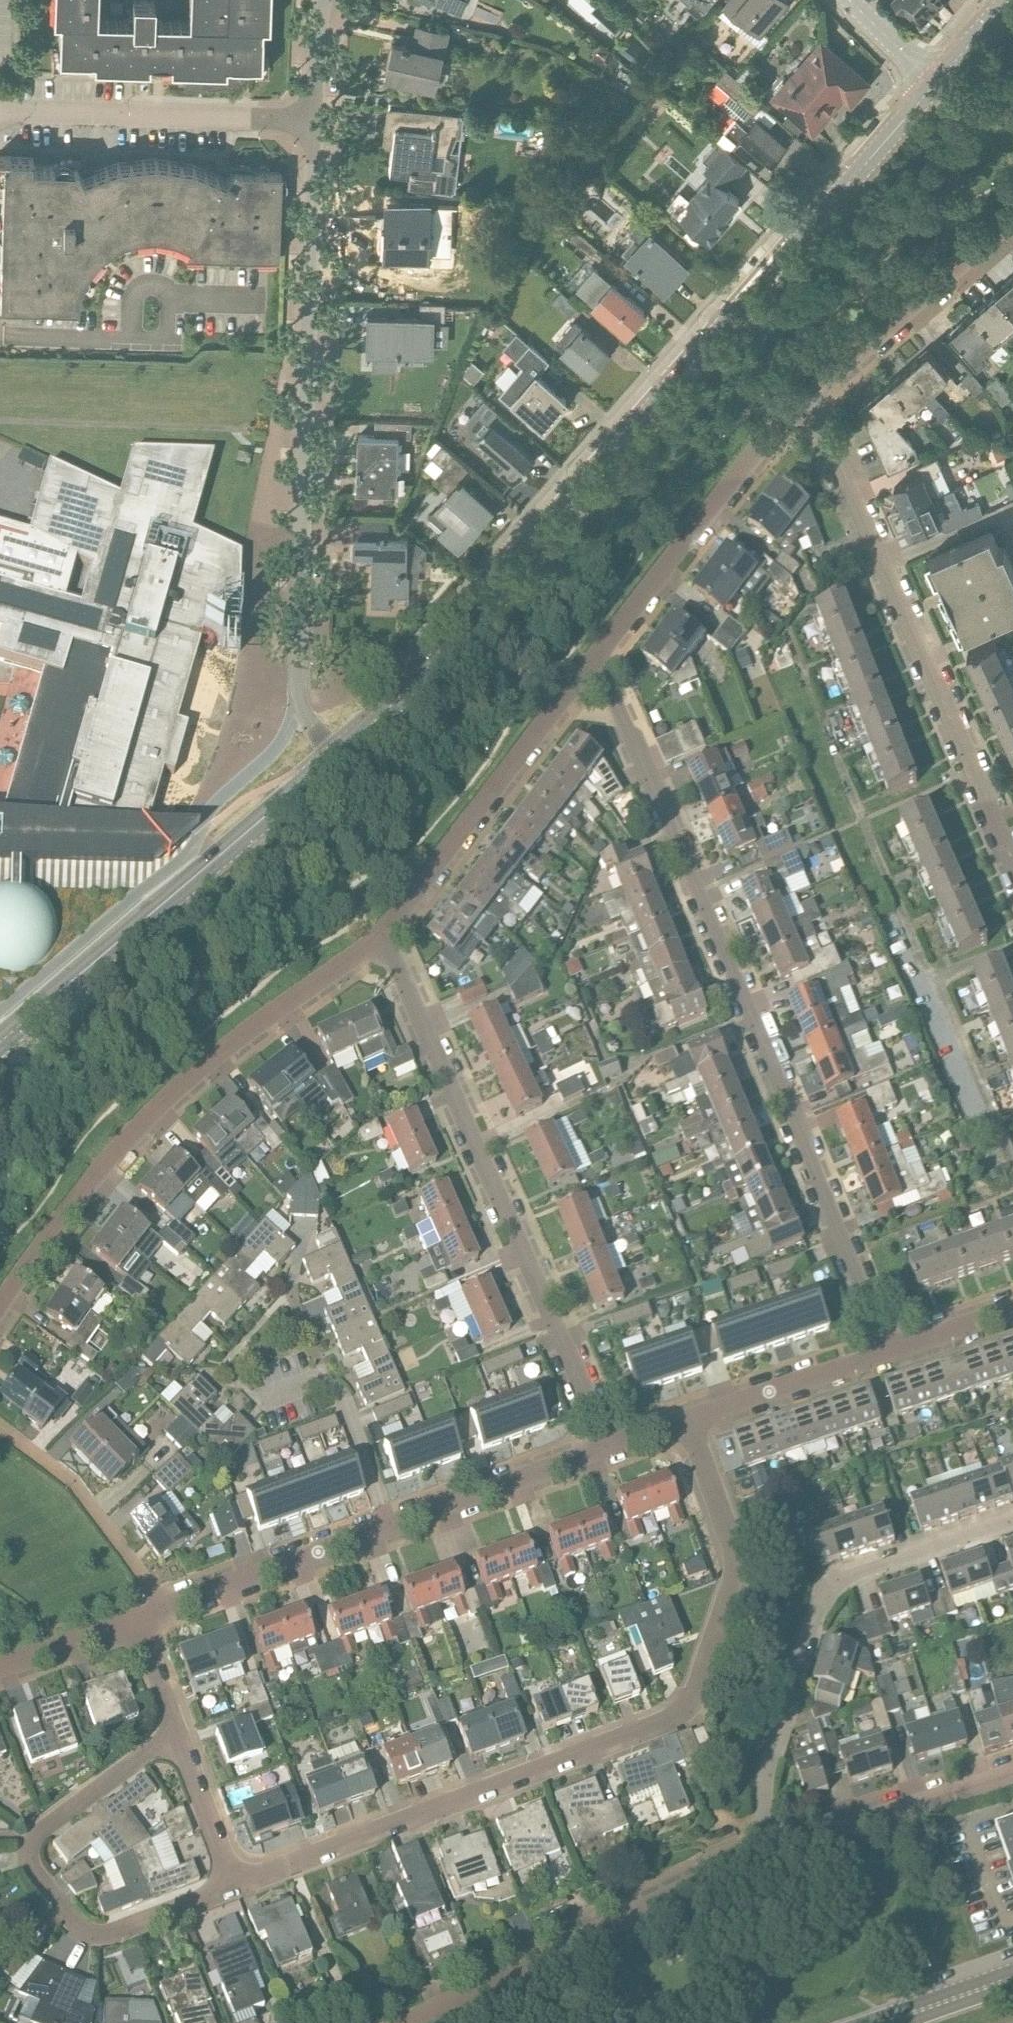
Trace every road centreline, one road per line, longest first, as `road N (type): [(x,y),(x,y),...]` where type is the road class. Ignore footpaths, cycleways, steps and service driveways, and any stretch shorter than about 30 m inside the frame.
road 1 (secondary): [(336,754),(425,668),(934,84)]
road 2 (residential): [(691,1420),(737,1575),(691,1701),(663,1723),(237,1887)]
road 3 (residential): [(888,1351),(643,764),(612,694),(589,666)]
road 4 (residential): [(336,754),(303,706),(298,681),(314,120)]
road 5 (residential): [(610,1448),(380,935)]
road 6 (residential): [(0,1307),(100,1170),(177,1088),(380,935)]
road 7 (residential): [(1012,860),(806,396)]
road 8 (residential): [(777,1848),(765,1772),(826,1587),(1012,1517)]
road 9 (residential): [(237,1887),(94,1933),(75,1923),(32,1860),(45,1827),(176,1728)]
road 10 (secondary): [(0,1041),(336,754)]
road 11 (residential): [(403,2022),(777,1848)]
road 12 (residential): [(589,666),(806,396)]
road 13 (residential): [(380,935),(589,666)]
road 14 (residential): [(314,120),(0,112)]
road 15 (residential): [(806,396),(1012,222)]
road 16 (residential): [(777,1848),(1012,1774)]
road 17 (residential): [(160,1610),(76,1486),(0,1429)]
road 18 (residential): [(160,1610),(389,1528)]
road 19 (residential): [(389,1528),(610,1448)]
road 20 (residential): [(389,1528),(336,1392),(311,1381),(267,1396)]
road 21 (residential): [(691,1420),(888,1351)]
road 22 (residential): [(237,1887),(176,1728)]
road 23 (residential): [(0,1670),(137,1619)]
road 24 (secondary): [(883,2022),(1012,1977)]
road 25 (residential): [(888,1351),(1012,1309)]
road 26 (residential): [(314,120),(322,0)]

